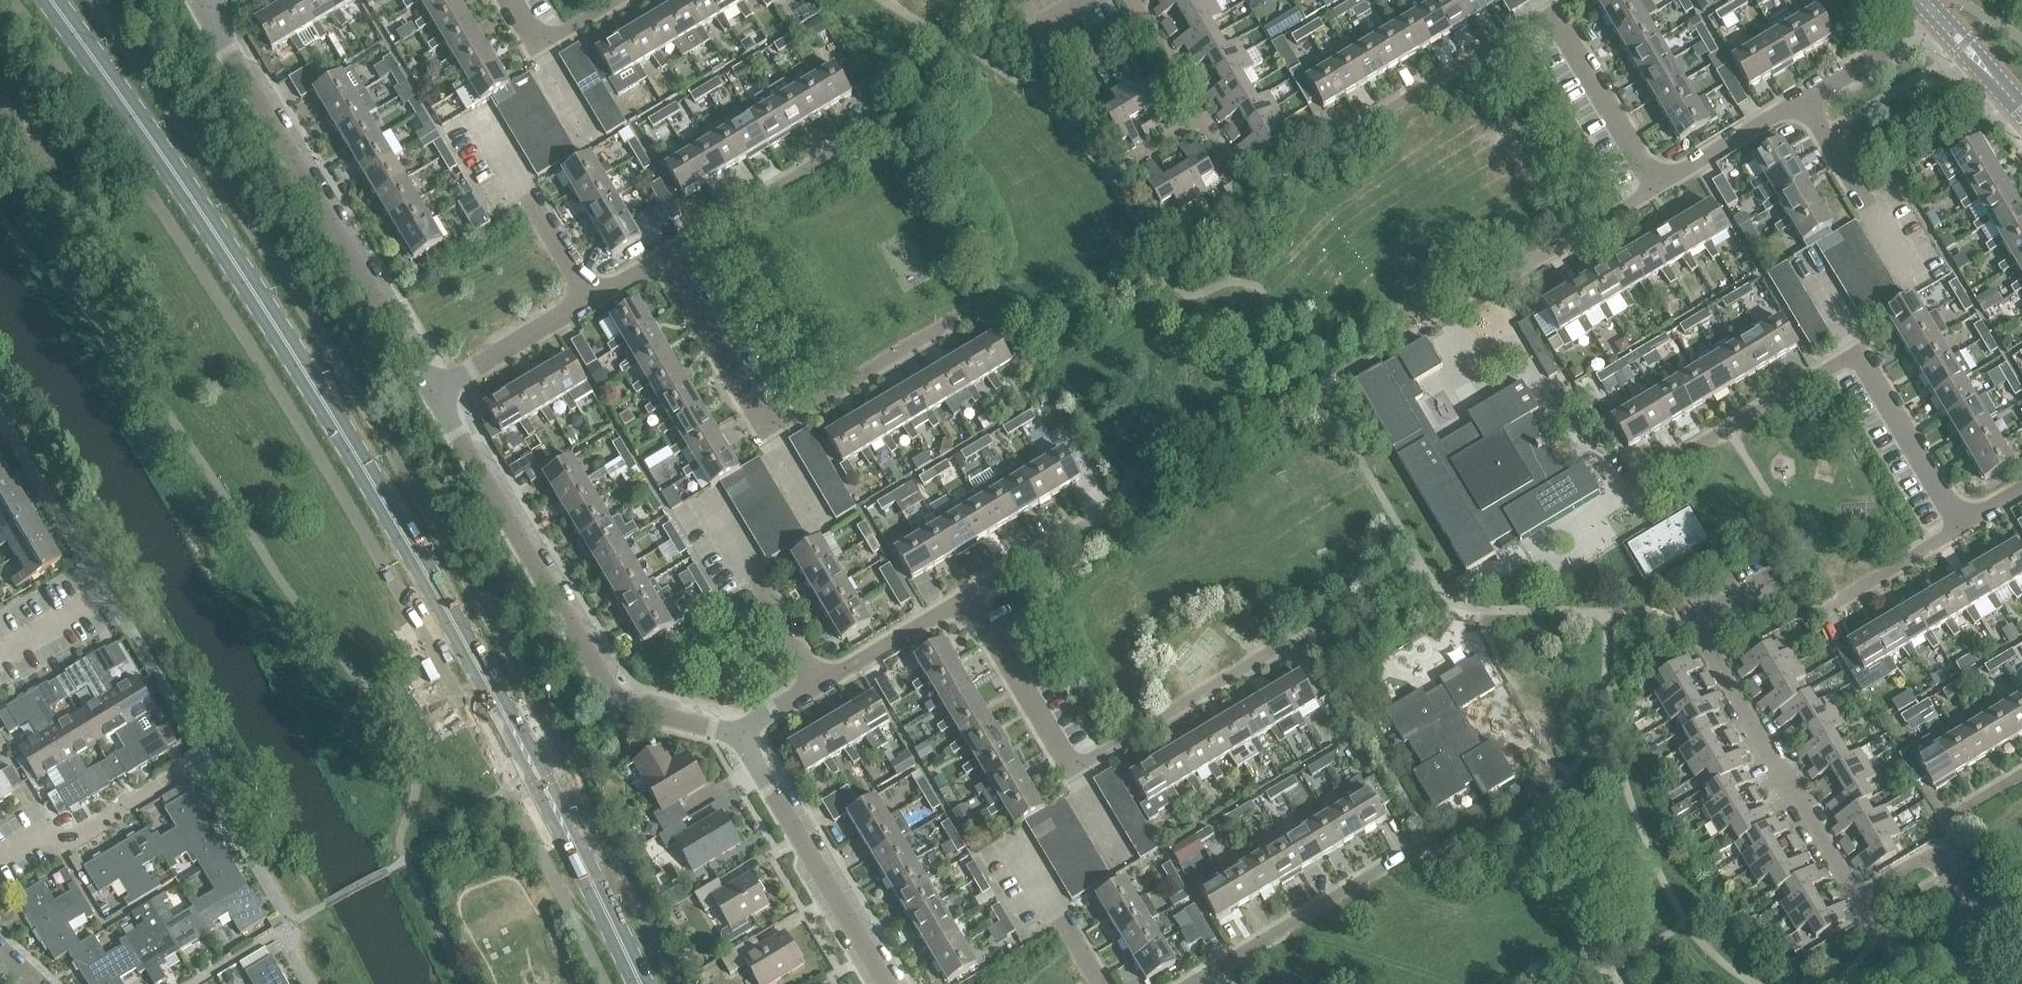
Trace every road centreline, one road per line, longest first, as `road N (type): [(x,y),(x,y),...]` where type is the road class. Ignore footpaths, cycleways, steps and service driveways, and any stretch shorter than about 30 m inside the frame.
road 1 (secondary): [(519,733),(429,576),(159,150),(47,0)]
road 2 (residential): [(1974,983),(1935,957),(1878,935),(1699,627),(1769,586)]
road 3 (residential): [(743,732),(641,713),(622,702),(432,390)]
road 4 (residential): [(432,390),(212,11)]
road 5 (residential): [(890,983),(743,732)]
road 6 (residential): [(1331,143),(1553,12)]
road 7 (residential): [(665,260),(873,135)]
road 8 (residential): [(1653,474),(1856,352)]
road 9 (residential): [(766,430),(969,310)]
road 10 (residential): [(1070,773),(1275,660)]
road 11 (residential): [(0,863),(34,840),(70,843),(202,764)]
road 12 (residential): [(1197,979),(1394,862)]
road 13 (residential): [(817,687),(707,507)]
road 14 (residential): [(1916,277),(1808,101)]
road 15 (residential): [(1070,773),(964,596)]
road 16 (residential): [(594,300),(488,123)]
road 17 (residential): [(1655,186),(1553,12)]
road 18 (residential): [(1963,520),(1856,352)]
road 19 (residential): [(766,430),(665,260)]
road 20 (residential): [(432,390),(594,300)]
road 21 (secondary): [(647,983),(566,820)]
road 22 (residential): [(1808,101),(1655,186)]
road 23 (residential): [(964,596),(817,687)]
road 24 (residential): [(1819,614),(1963,520)]
road 25 (residential): [(1655,186),(1513,275)]
road 26 (residential): [(1102,983),(1018,841)]
road 27 (residential): [(626,0),(541,51),(510,0)]
road 28 (residential): [(964,596),(1099,518)]
road 29 (residential): [(1808,101),(1941,21)]
road 30 (residential): [(1201,115),(1142,0)]
road 31 (residential): [(0,658),(104,596)]
road 32 (tertiary): [(2021,110),(1941,21)]

